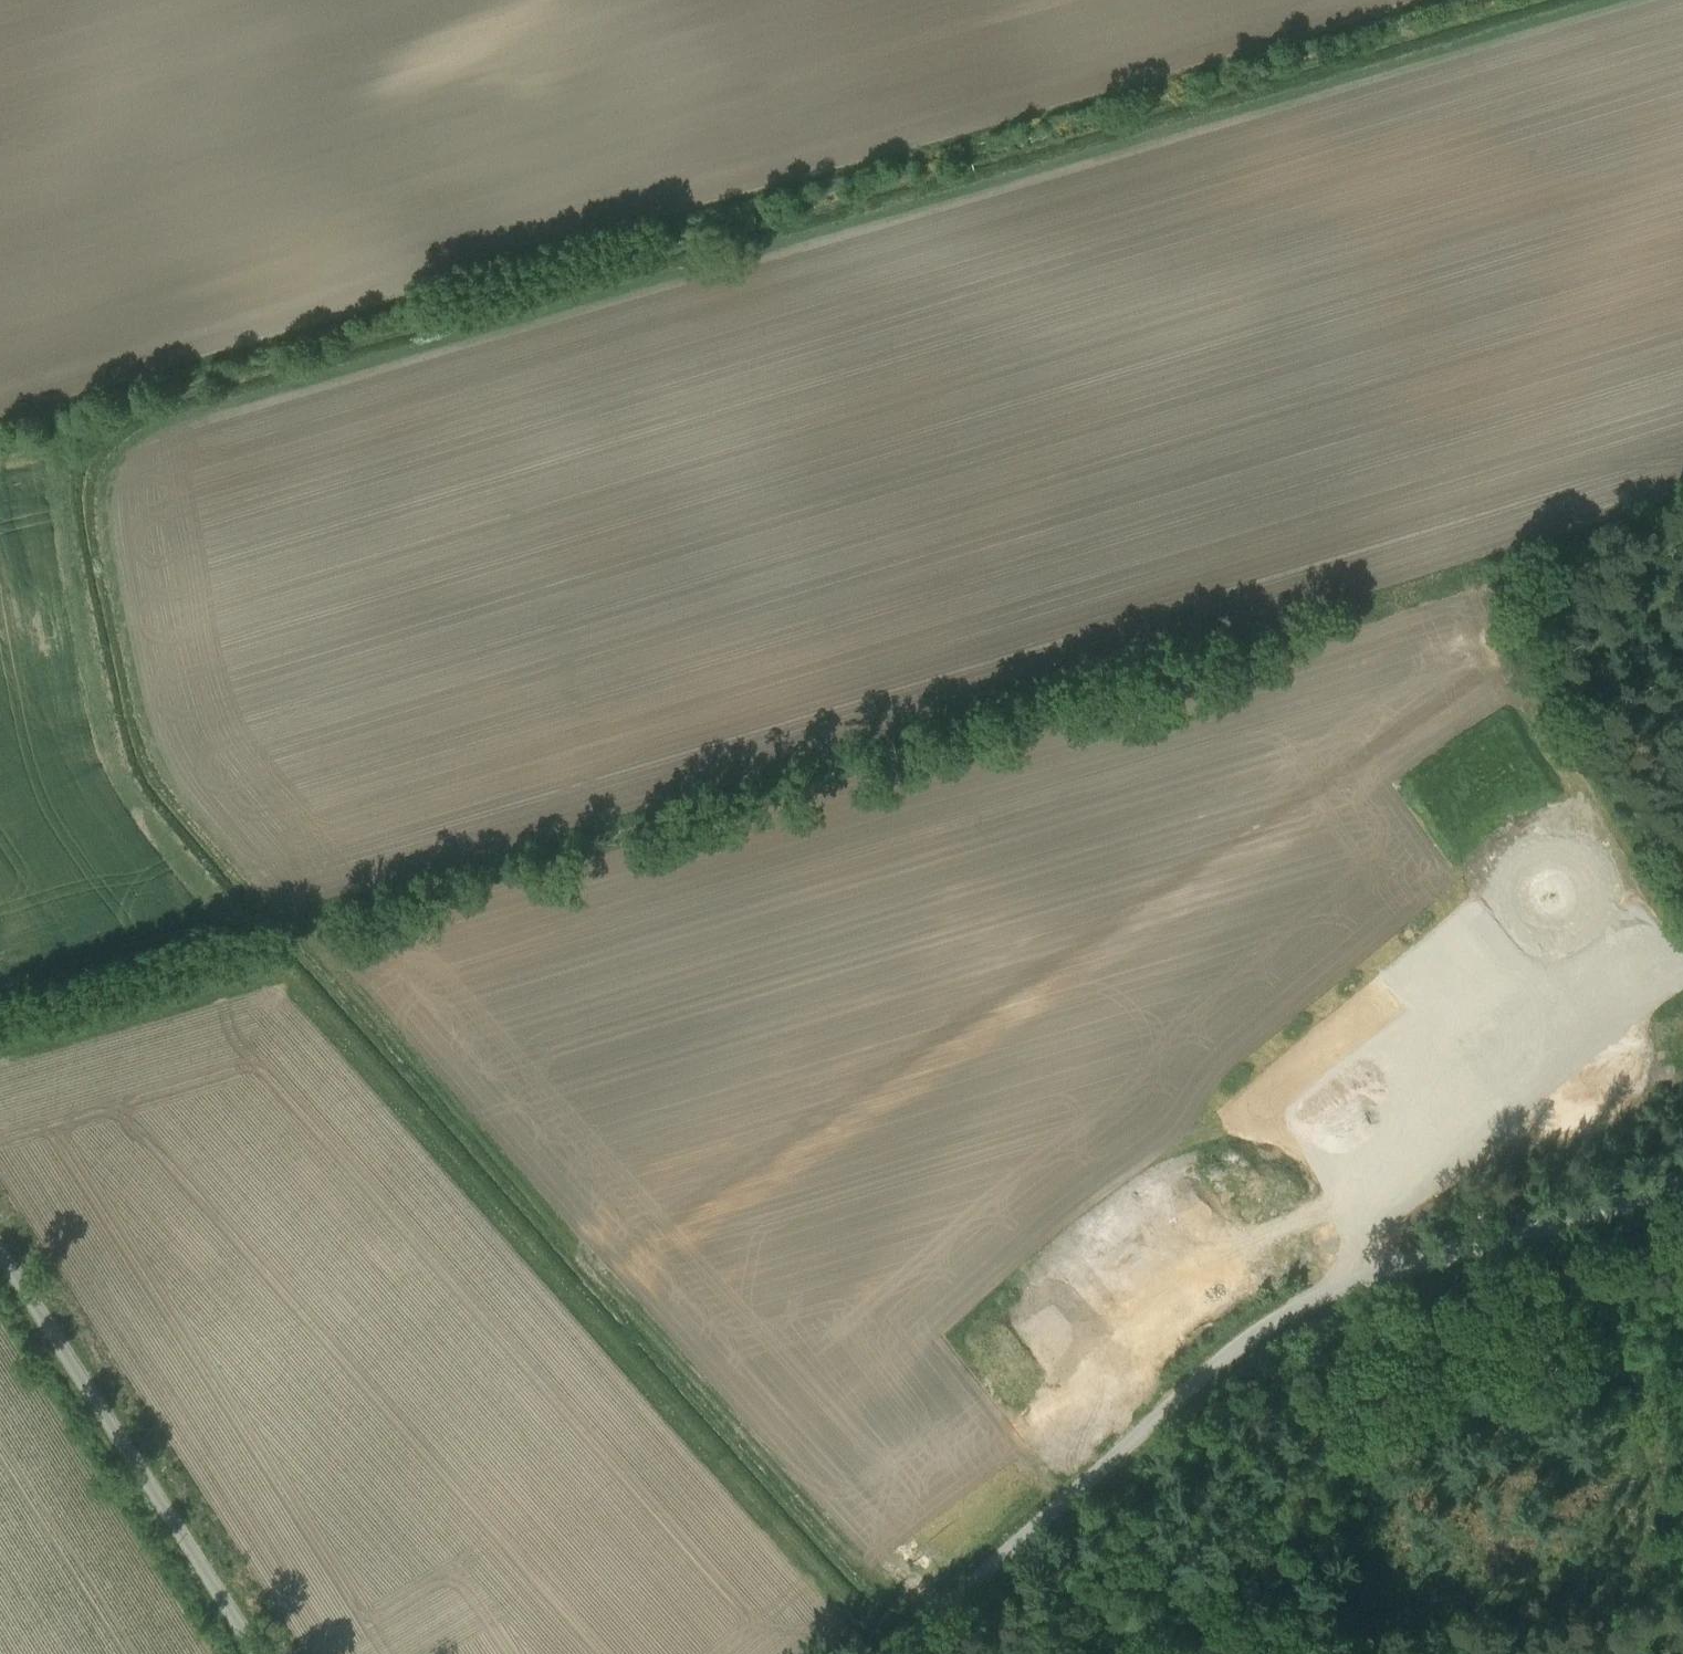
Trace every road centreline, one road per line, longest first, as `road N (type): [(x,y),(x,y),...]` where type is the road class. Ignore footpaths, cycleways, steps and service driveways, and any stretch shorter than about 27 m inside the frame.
road 1 (unclassified): [(1682,1183),(1412,1262),(1288,1308),(1066,1484)]
road 2 (unclassified): [(0,1256),(258,1653)]
road 3 (track): [(280,911),(0,995)]
road 4 (unclassified): [(880,1653),(1066,1484)]

